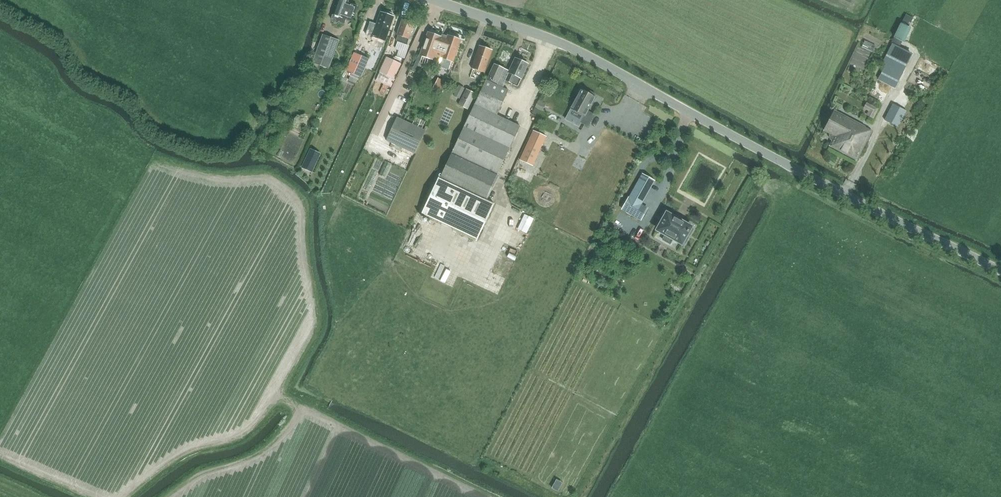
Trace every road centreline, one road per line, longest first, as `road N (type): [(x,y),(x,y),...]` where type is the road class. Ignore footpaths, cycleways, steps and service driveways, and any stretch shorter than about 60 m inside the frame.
road 1 (unclassified): [(1000,273),(555,42),(437,0)]

